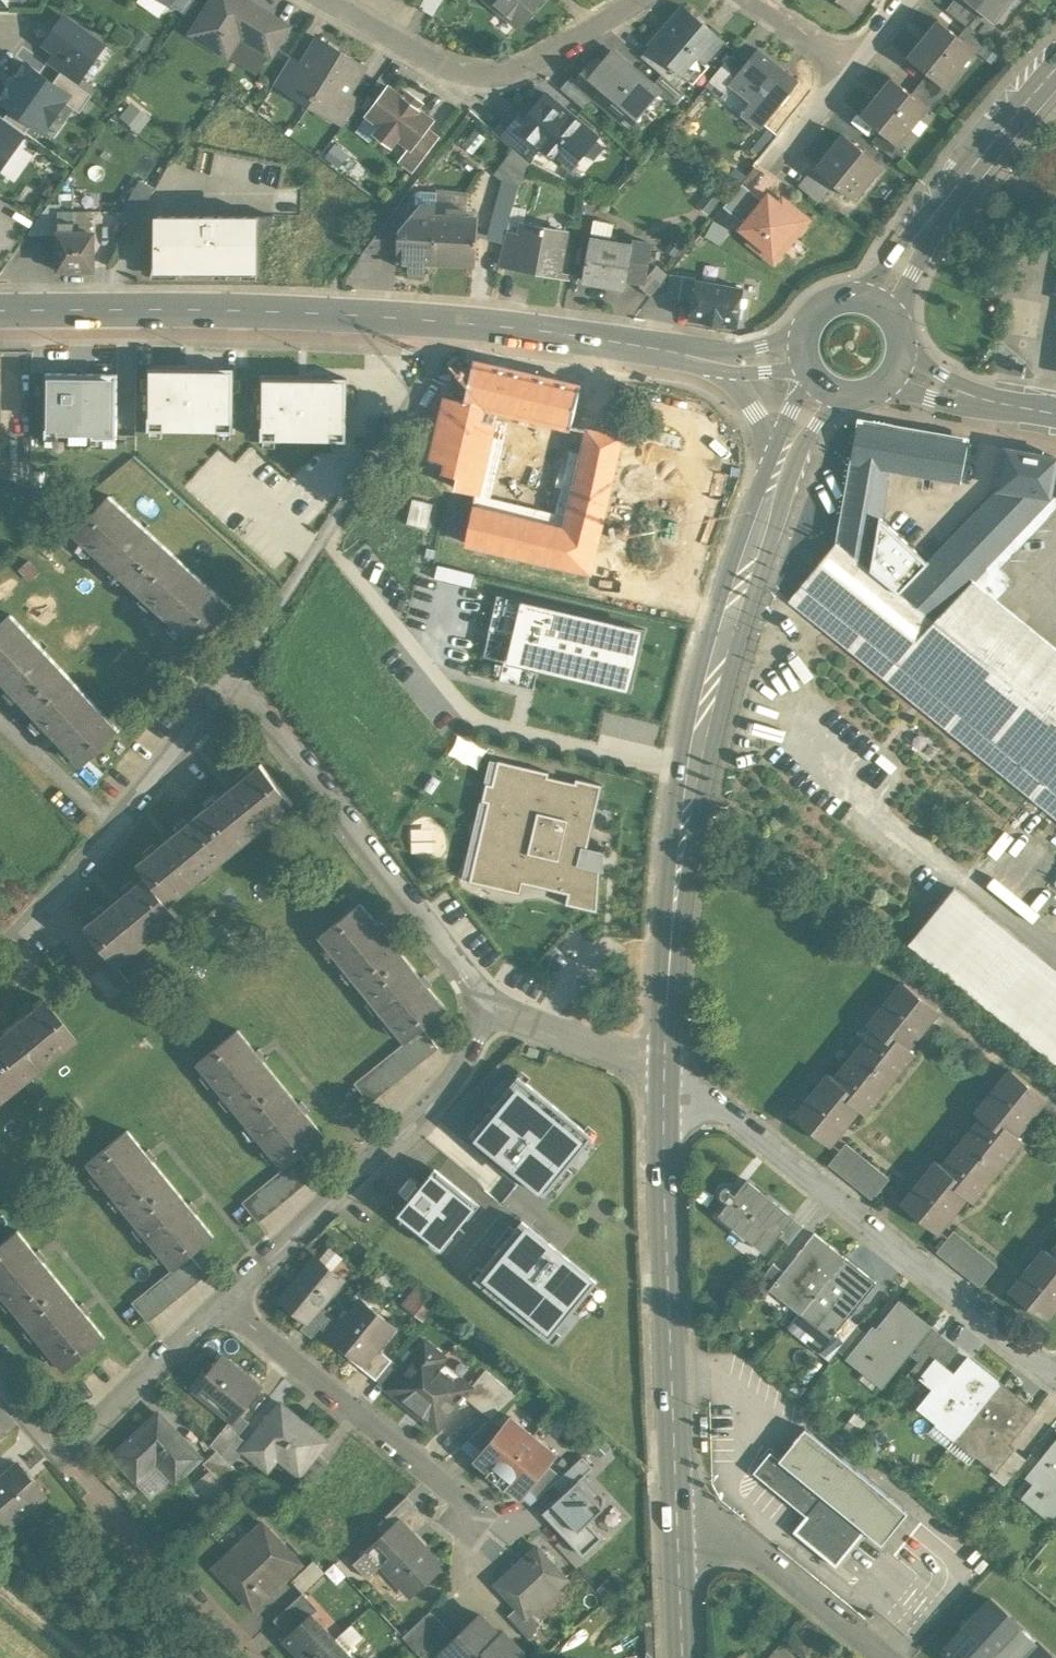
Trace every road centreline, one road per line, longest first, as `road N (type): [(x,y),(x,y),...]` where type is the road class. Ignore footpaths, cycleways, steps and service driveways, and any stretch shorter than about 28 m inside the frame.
road 1 (secondary): [(0,311),(314,312),(445,321),(702,363)]
road 2 (secondary): [(771,497),(700,727),(670,907),(661,1064)]
road 3 (residential): [(661,1091),(697,1099),(752,1133),(1055,1375)]
road 4 (secondary): [(661,1091),(679,1533)]
road 5 (residential): [(225,682),(267,716),(497,1005)]
road 6 (residential): [(223,1300),(442,1089),(497,1005)]
road 7 (residential): [(223,1300),(447,1495),(469,1521),(462,1541),(478,1585)]
road 8 (residential): [(320,0),(468,75),(512,75),(547,61),(642,0)]
road 9 (residential): [(225,682),(85,859),(0,949)]
road 10 (secondary): [(879,306),(900,263),(1055,69)]
road 11 (residential): [(64,1456),(244,1657)]
road 12 (residential): [(882,1657),(729,1533),(679,1533)]
road 13 (residential): [(64,1456),(223,1300)]
road 14 (residential): [(661,1064),(497,1005)]
road 15 (tertiary): [(1055,413),(954,393),(899,366)]
road 16 (secondary): [(702,363),(741,391),(756,414),(771,497)]
road 17 (residential): [(754,187),(855,67)]
road 18 (residential): [(748,0),(855,67)]
road 19 (secondary): [(679,1533),(684,1657)]

